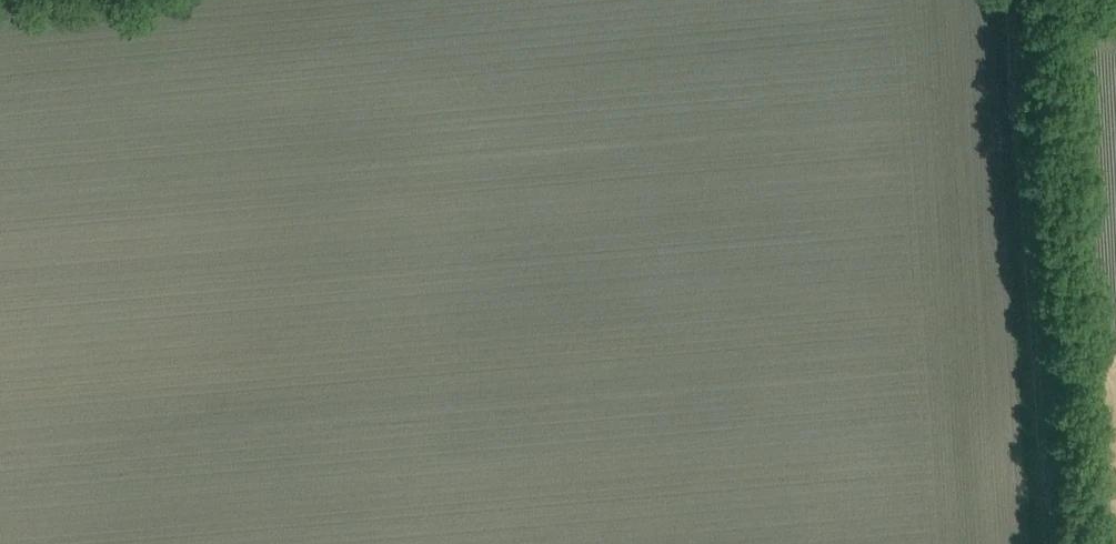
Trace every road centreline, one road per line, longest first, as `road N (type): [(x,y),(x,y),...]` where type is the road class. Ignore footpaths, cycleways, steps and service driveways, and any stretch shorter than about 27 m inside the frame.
road 1 (track): [(1052,543),(1015,0)]

